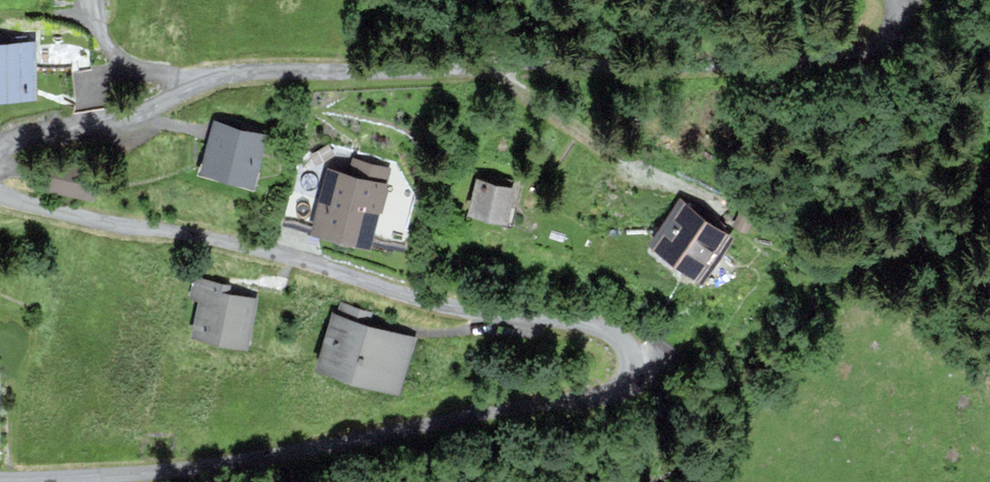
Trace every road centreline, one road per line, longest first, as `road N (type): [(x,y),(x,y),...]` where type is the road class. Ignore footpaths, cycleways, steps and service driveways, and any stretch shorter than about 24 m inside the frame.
road 1 (residential): [(0,480),(226,464),(521,405),(612,398),(633,385),(639,358),(622,334),(605,328),(451,307),(255,250),(0,195)]
road 2 (residential): [(0,146),(22,134),(108,122),(232,76),(740,66),(845,57),(898,36),(896,0)]
road 3 (track): [(712,205),(522,94),(501,67)]

